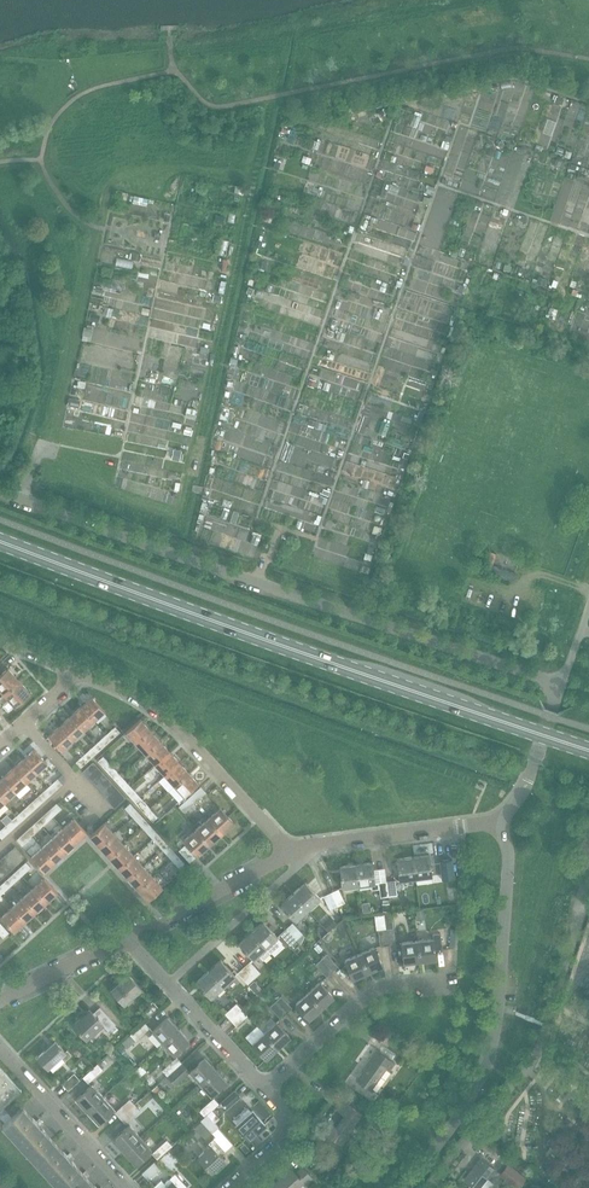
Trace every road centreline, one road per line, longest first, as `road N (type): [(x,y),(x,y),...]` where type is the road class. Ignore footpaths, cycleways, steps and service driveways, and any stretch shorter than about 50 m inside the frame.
road 1 (primary): [(588,751),(0,542)]
road 2 (unclassified): [(560,681),(0,490)]
road 3 (unclassified): [(405,1187),(487,1061),(507,901),(503,822)]
road 4 (residential): [(292,852),(160,713),(77,670)]
road 5 (unclassified): [(487,1115),(541,1041),(588,887)]
road 6 (residential): [(266,1089),(375,990),(454,982)]
road 7 (residential): [(292,852),(503,822)]
road 8 (residential): [(128,1187),(0,1047)]
road 9 (residential): [(168,985),(295,869),(292,852)]
road 10 (residential): [(128,936),(292,852)]
road 11 (unclassified): [(503,822),(528,782),(560,681)]
road 12 (residential): [(266,1089),(168,985)]
road 13 (residential): [(0,999),(128,936)]
road 14 (residential): [(227,1187),(289,1128),(266,1089)]

